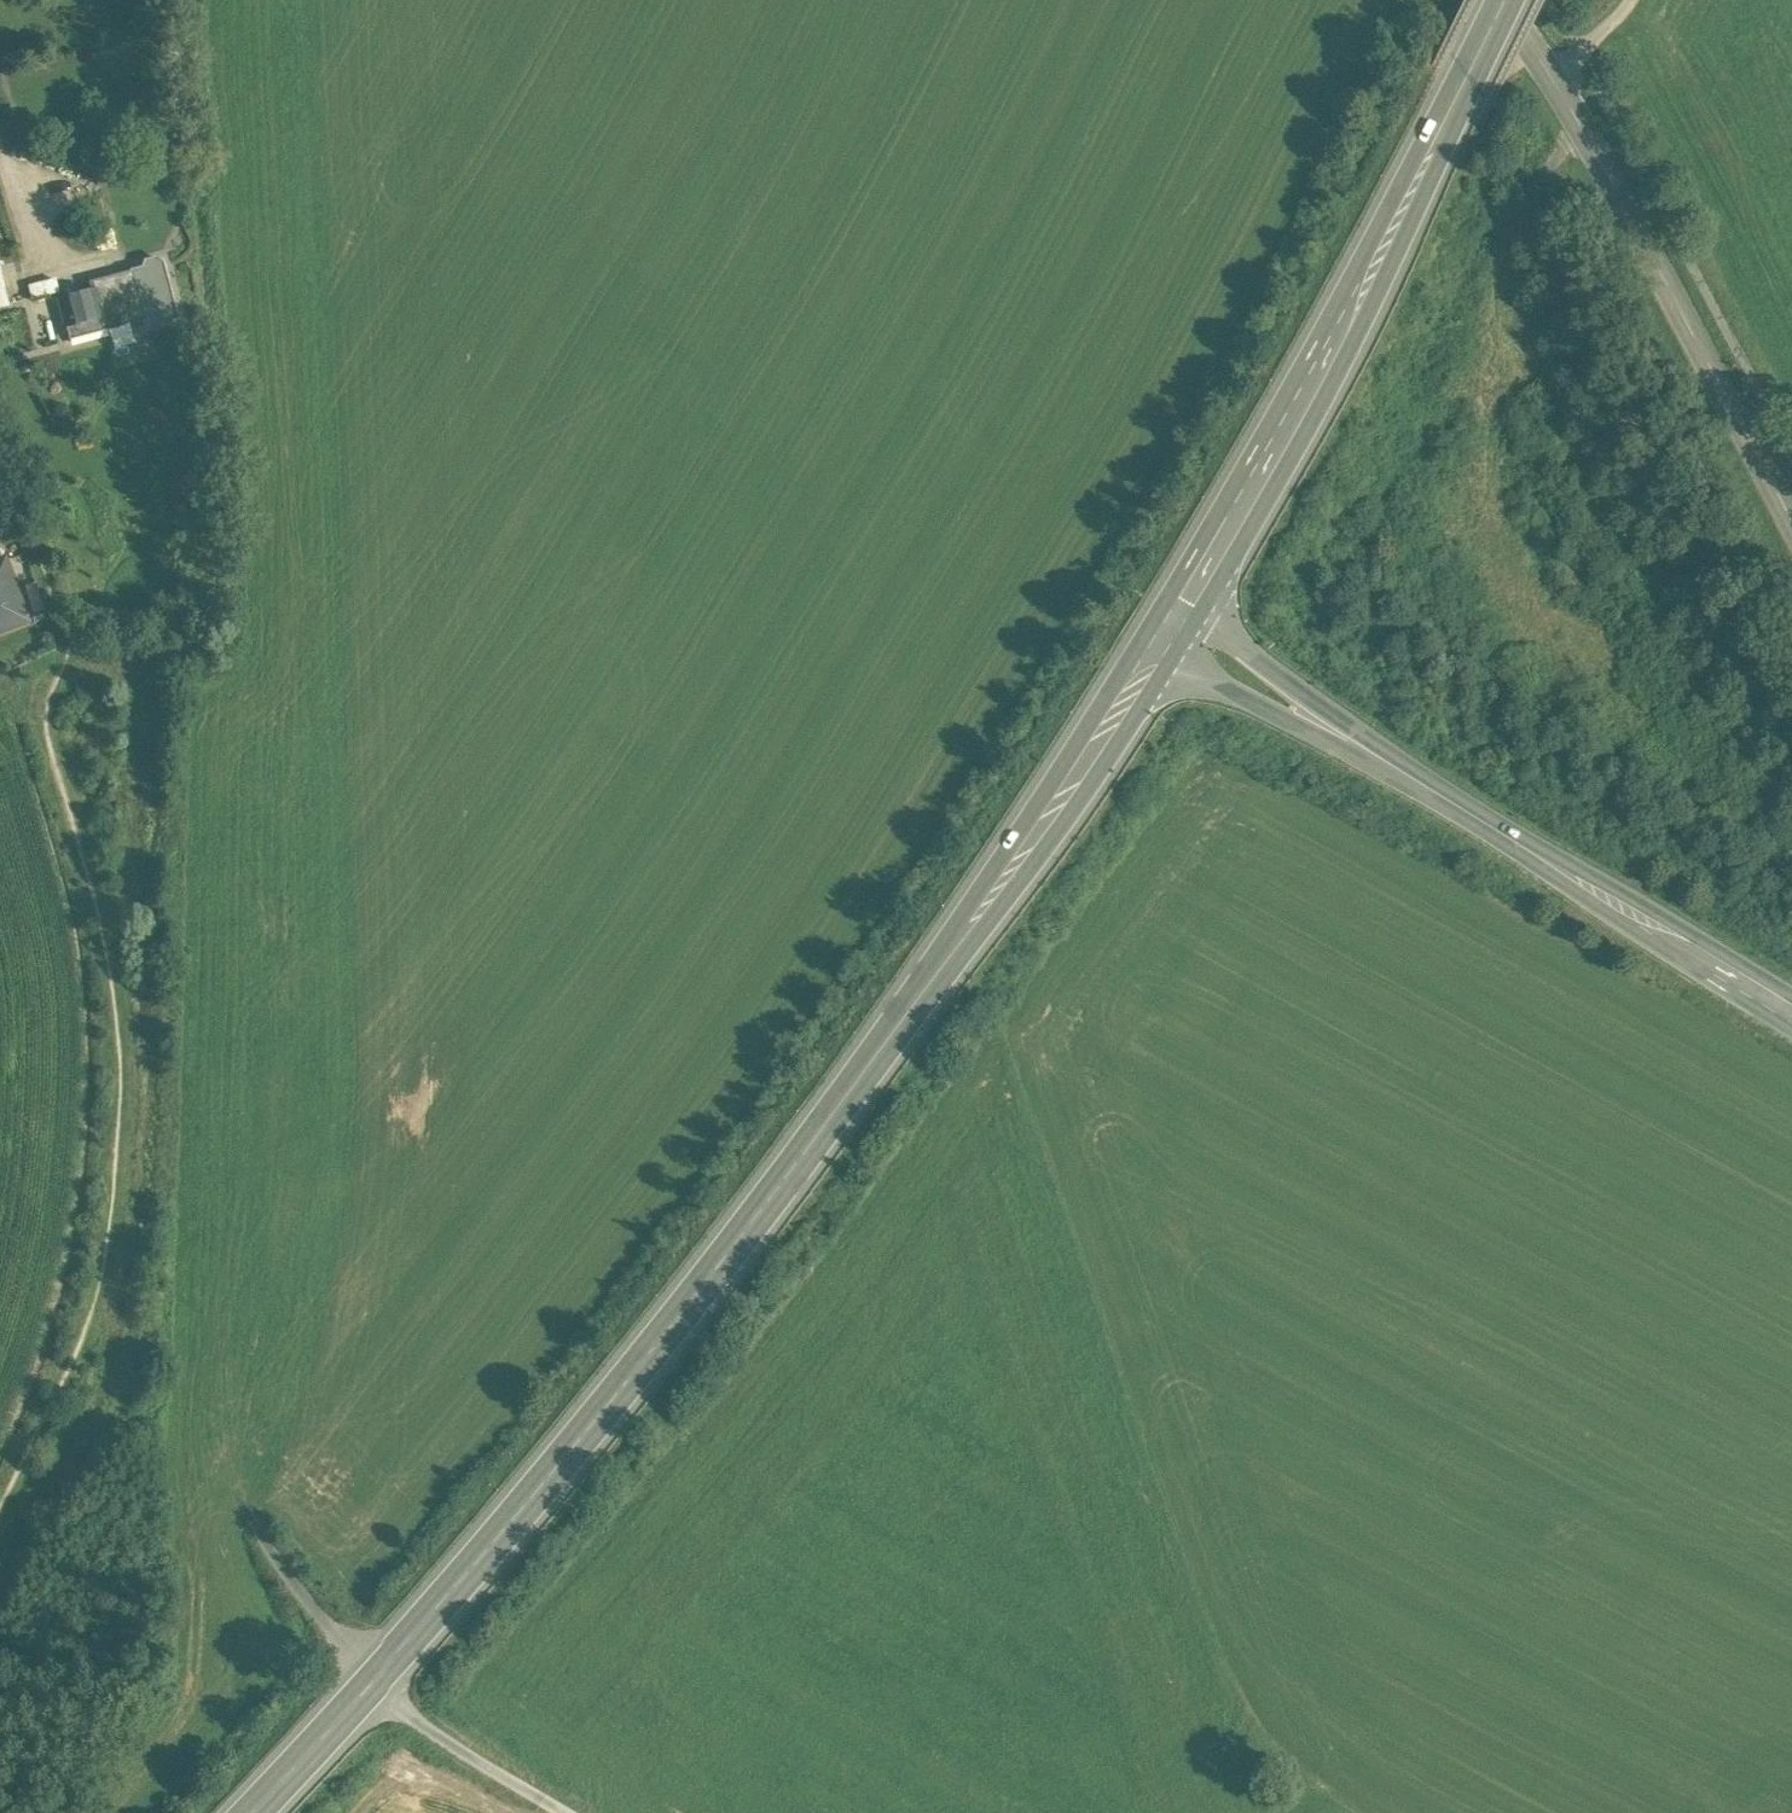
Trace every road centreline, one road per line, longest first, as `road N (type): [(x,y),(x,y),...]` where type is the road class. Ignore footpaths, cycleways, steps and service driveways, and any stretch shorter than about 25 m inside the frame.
road 1 (secondary): [(254,1812),(384,1676),(562,1462),(1025,854),(1179,623)]
road 2 (secondary): [(1791,1007),(1240,672),(1179,623)]
road 3 (secondary): [(1507,0),(1360,301),(1179,623)]
road 4 (tertiary): [(1503,0),(1791,504)]
road 5 (track): [(269,1527),(384,1676)]
road 6 (track): [(62,215),(38,208),(15,173),(0,116)]

